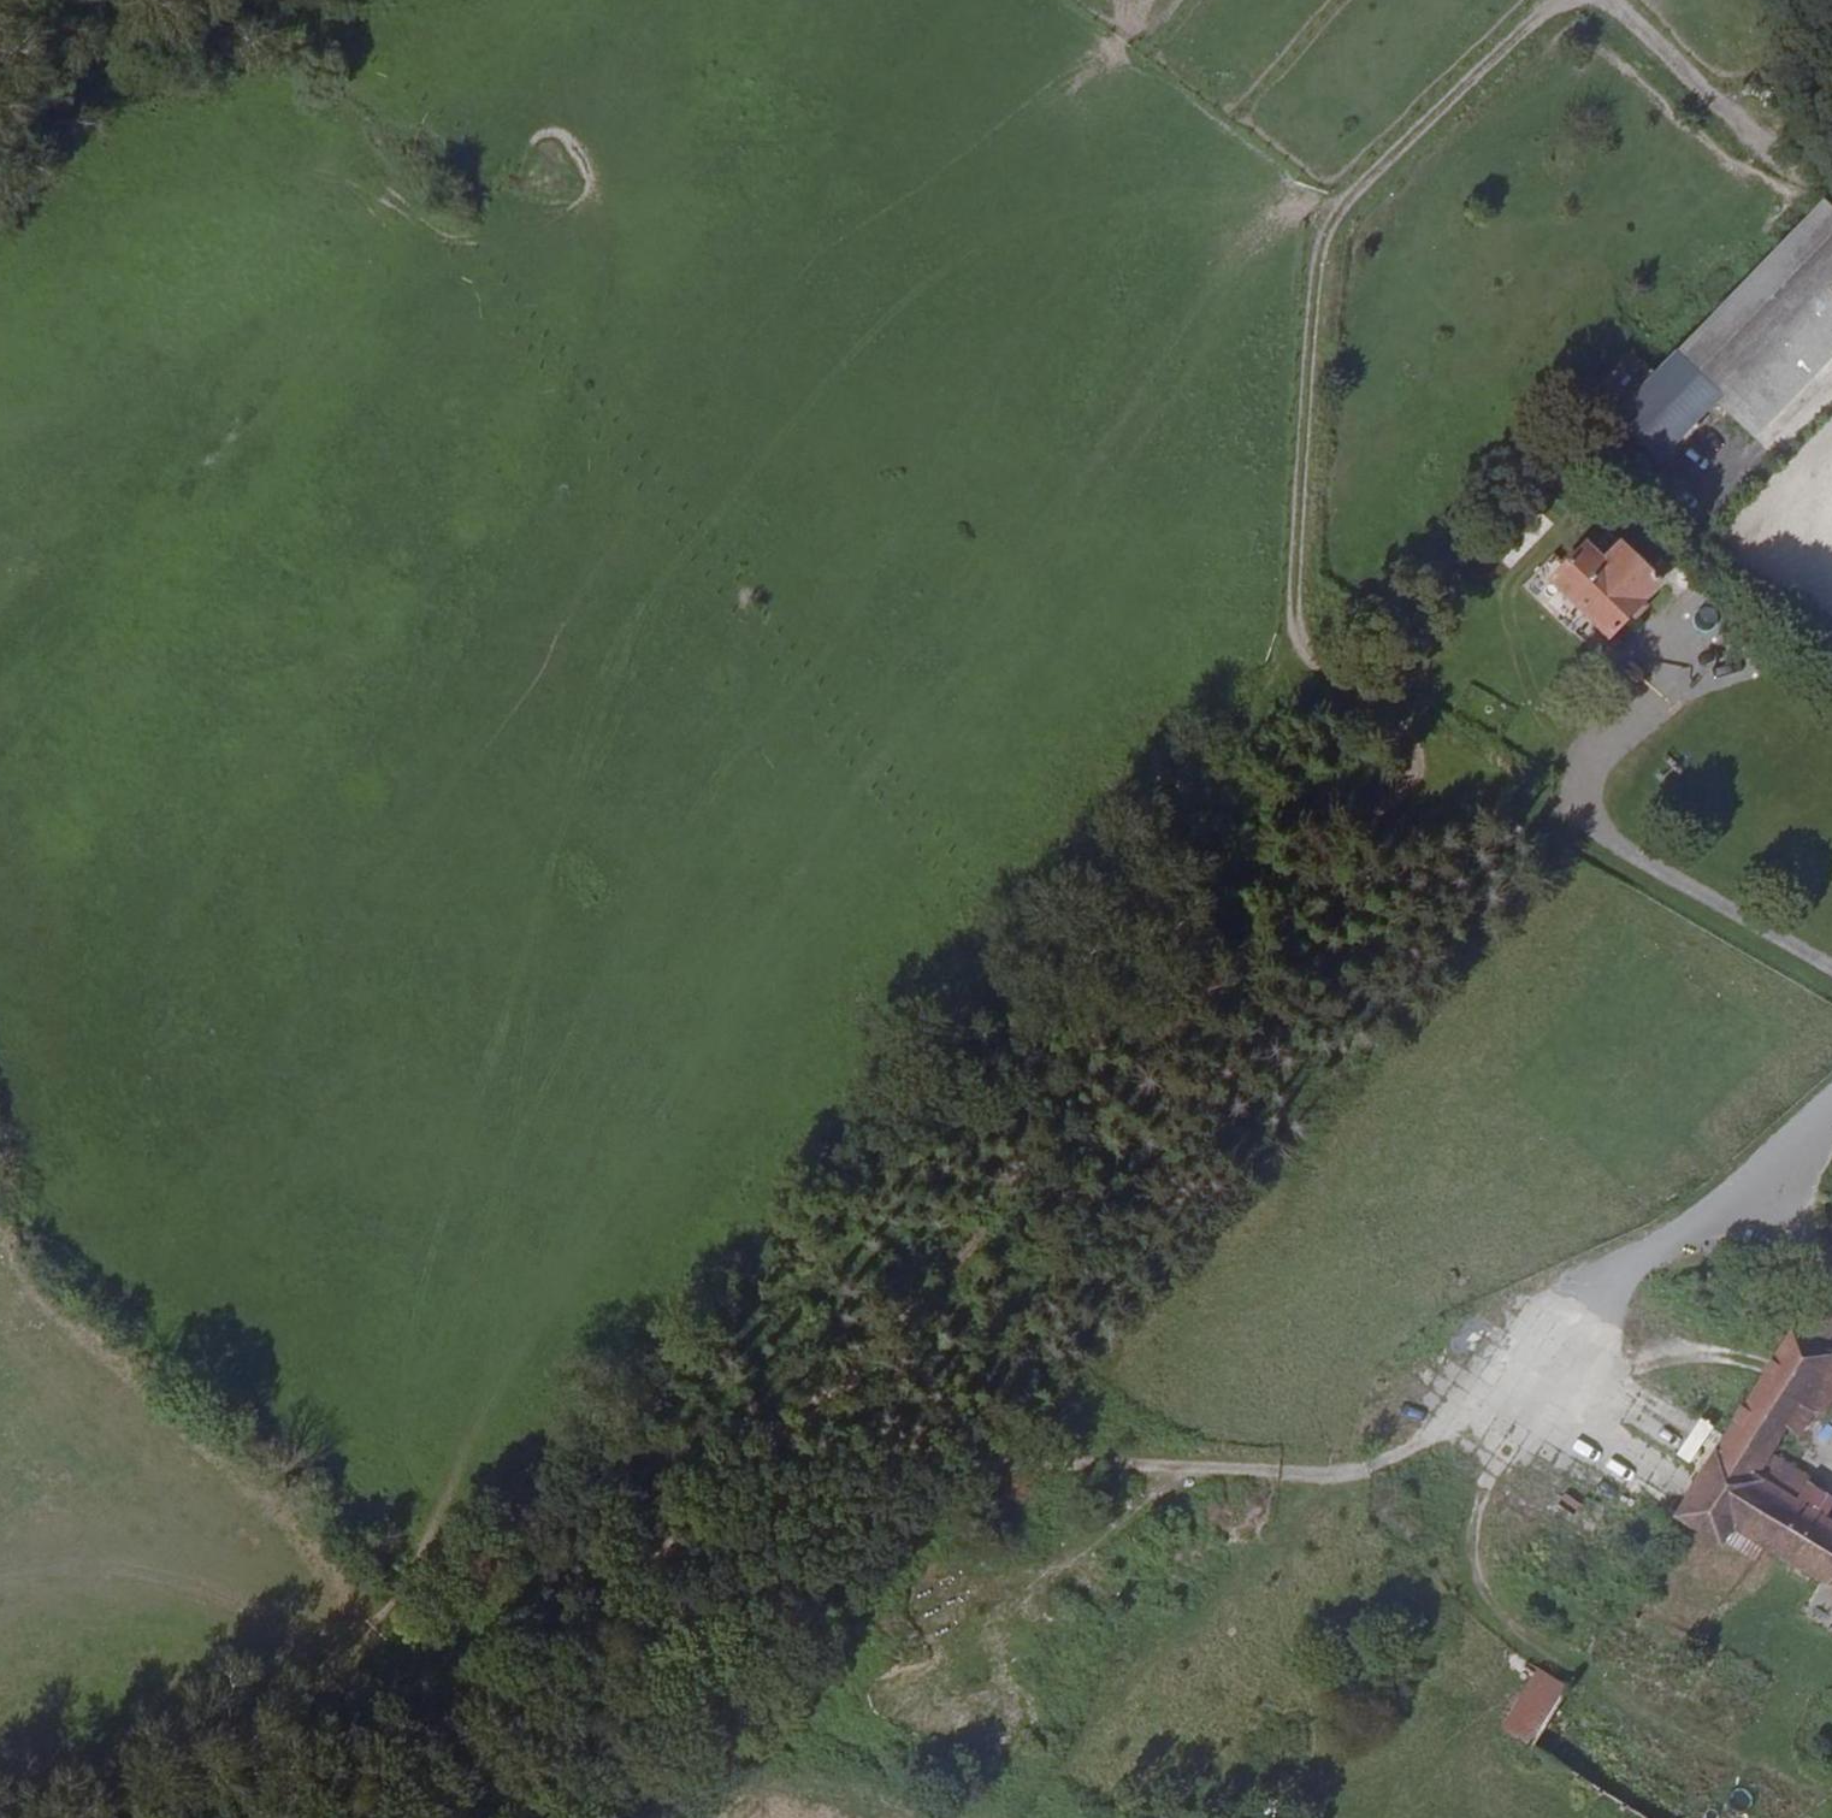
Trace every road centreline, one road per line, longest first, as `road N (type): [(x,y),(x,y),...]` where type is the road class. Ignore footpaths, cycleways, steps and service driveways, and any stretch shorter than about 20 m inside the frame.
road 1 (track): [(1434,1444),(1347,1471),(1142,1468),(1036,1462),(886,1402),(800,1418),(439,1817)]

